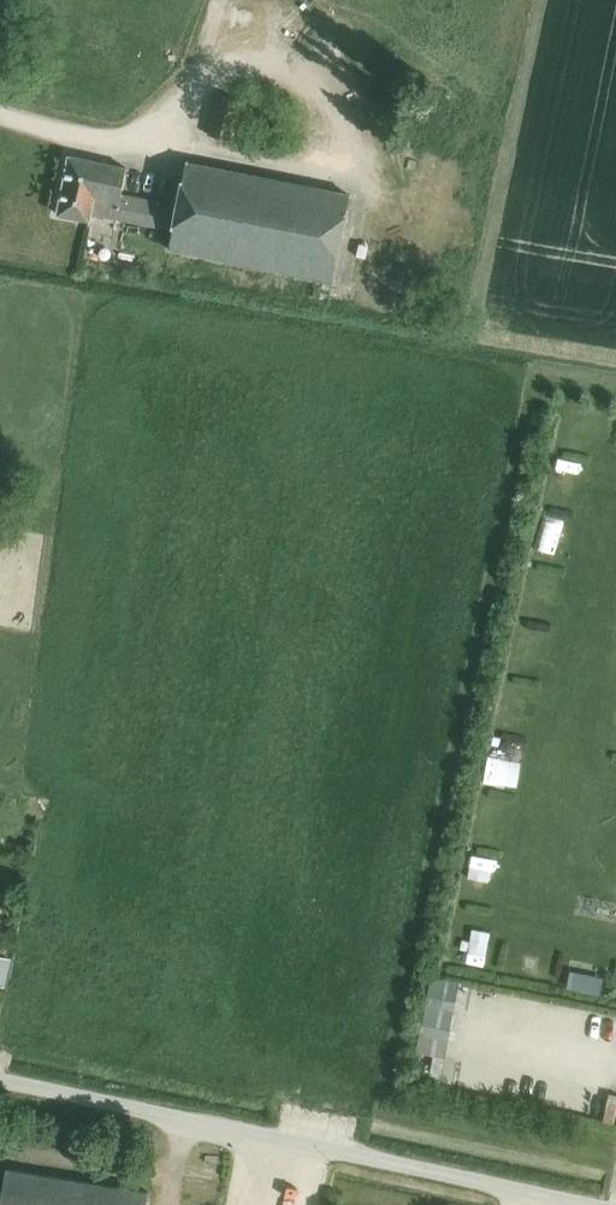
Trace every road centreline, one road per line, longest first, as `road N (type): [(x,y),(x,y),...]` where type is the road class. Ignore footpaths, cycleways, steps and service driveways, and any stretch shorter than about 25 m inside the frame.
road 1 (unclassified): [(581,1204),(0,1082)]

